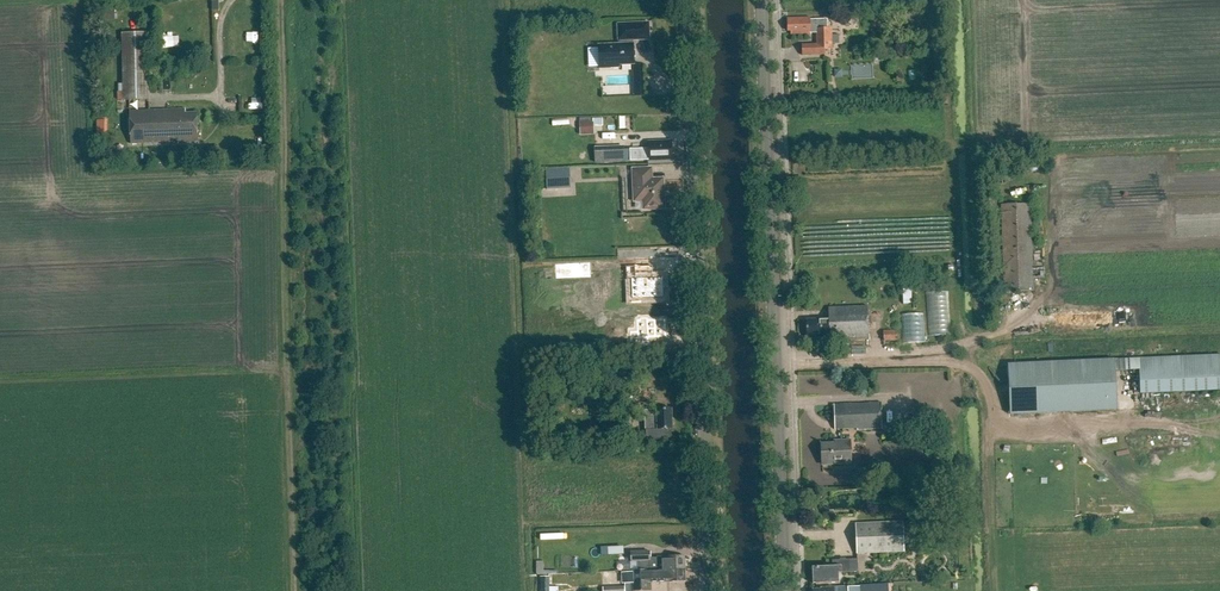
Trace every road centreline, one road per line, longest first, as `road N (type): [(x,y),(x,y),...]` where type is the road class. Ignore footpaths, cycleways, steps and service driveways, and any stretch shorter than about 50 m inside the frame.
road 1 (unclassified): [(711,590),(687,0)]
road 2 (secondary): [(786,590),(763,0)]
road 3 (track): [(278,0),(300,590)]

